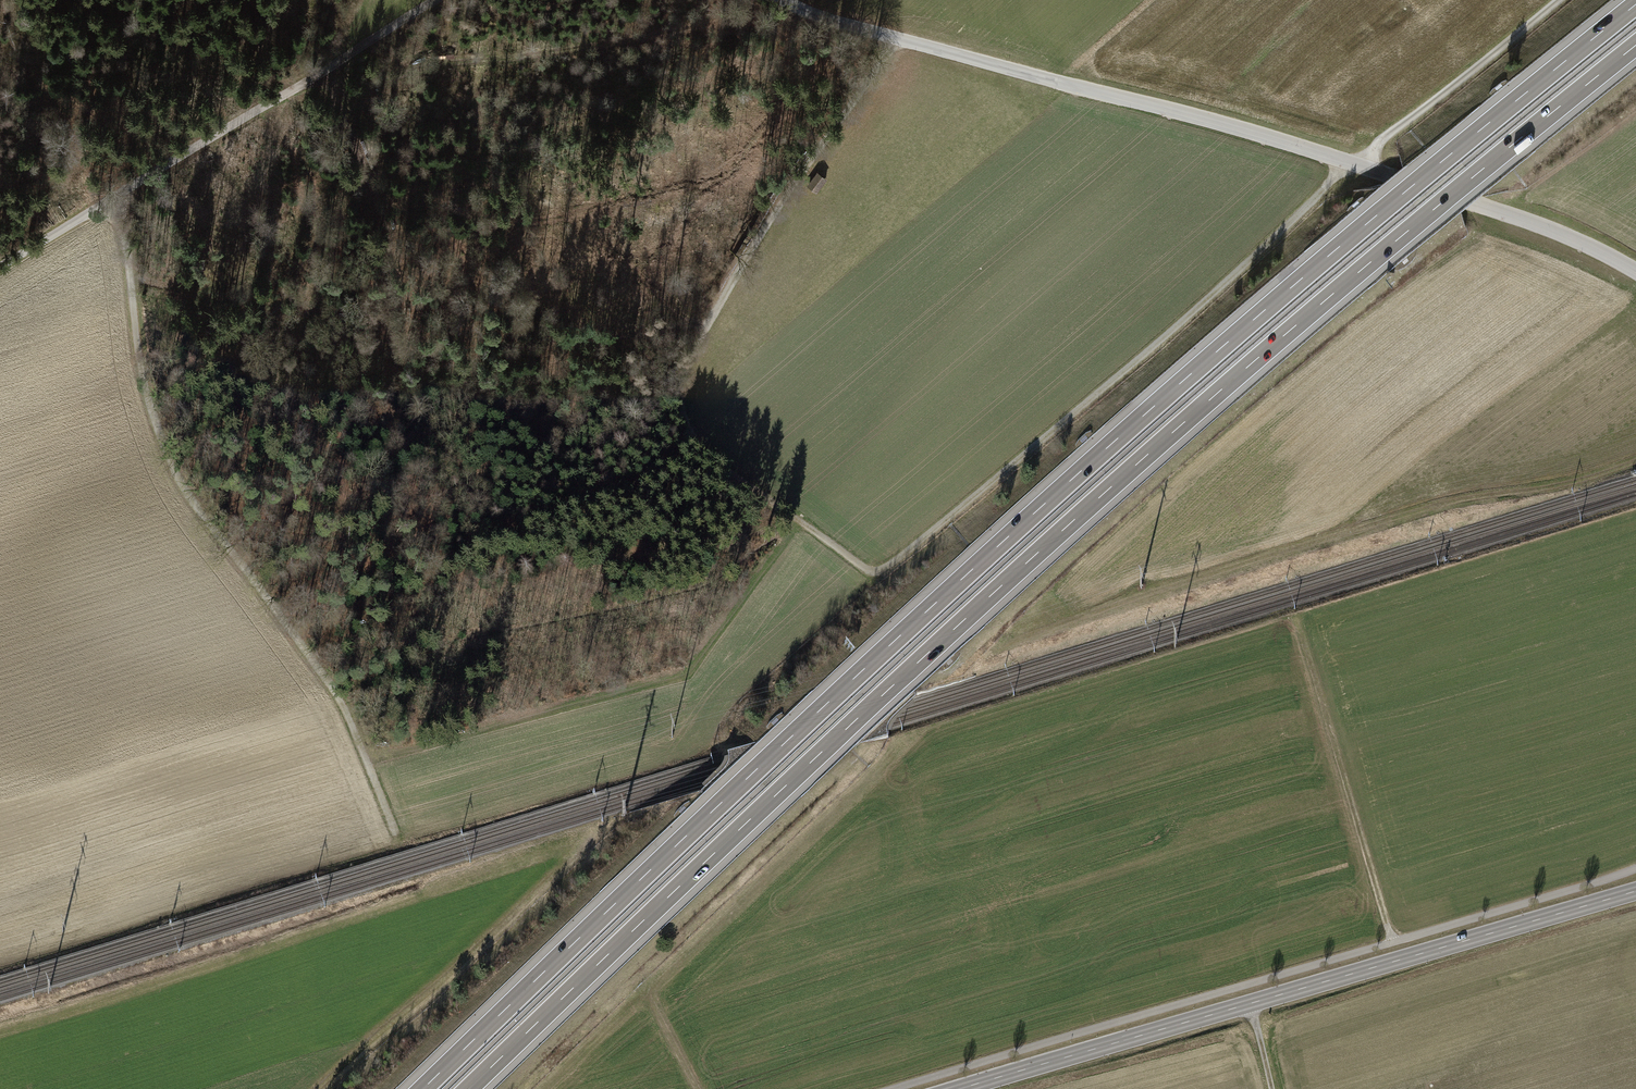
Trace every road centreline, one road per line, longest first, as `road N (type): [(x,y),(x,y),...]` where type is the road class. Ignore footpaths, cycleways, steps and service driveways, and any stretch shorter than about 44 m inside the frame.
road 1 (motorway): [(1635,5),(1141,418),(798,730),(423,1088)]
road 2 (motorway): [(469,1088),(1068,525),(1635,45)]
road 3 (track): [(1355,165),(1167,335),(886,566),(865,569),(698,444),(682,387),(692,352),(782,203),(894,40)]
road 4 (unclassified): [(1635,270),(1578,238),(1393,176),(837,24),(785,0)]
road 5 (track): [(104,204),(126,253),(144,382),(177,474),(338,699),(396,834)]
road 6 (primary): [(1635,890),(964,1088)]
road 7 (track): [(1635,462),(1600,477),(1456,502),(1006,643)]
road 8 (unclassified): [(0,266),(436,0)]
road 9 (track): [(698,1088),(654,1005),(659,981),(889,750)]
road 10 (track): [(318,1088),(579,847)]
road 11 (track): [(1393,942),(1301,627)]
road 12 (track): [(399,339),(387,238),(320,74)]
road 13 (track): [(1355,165),(1560,0)]

